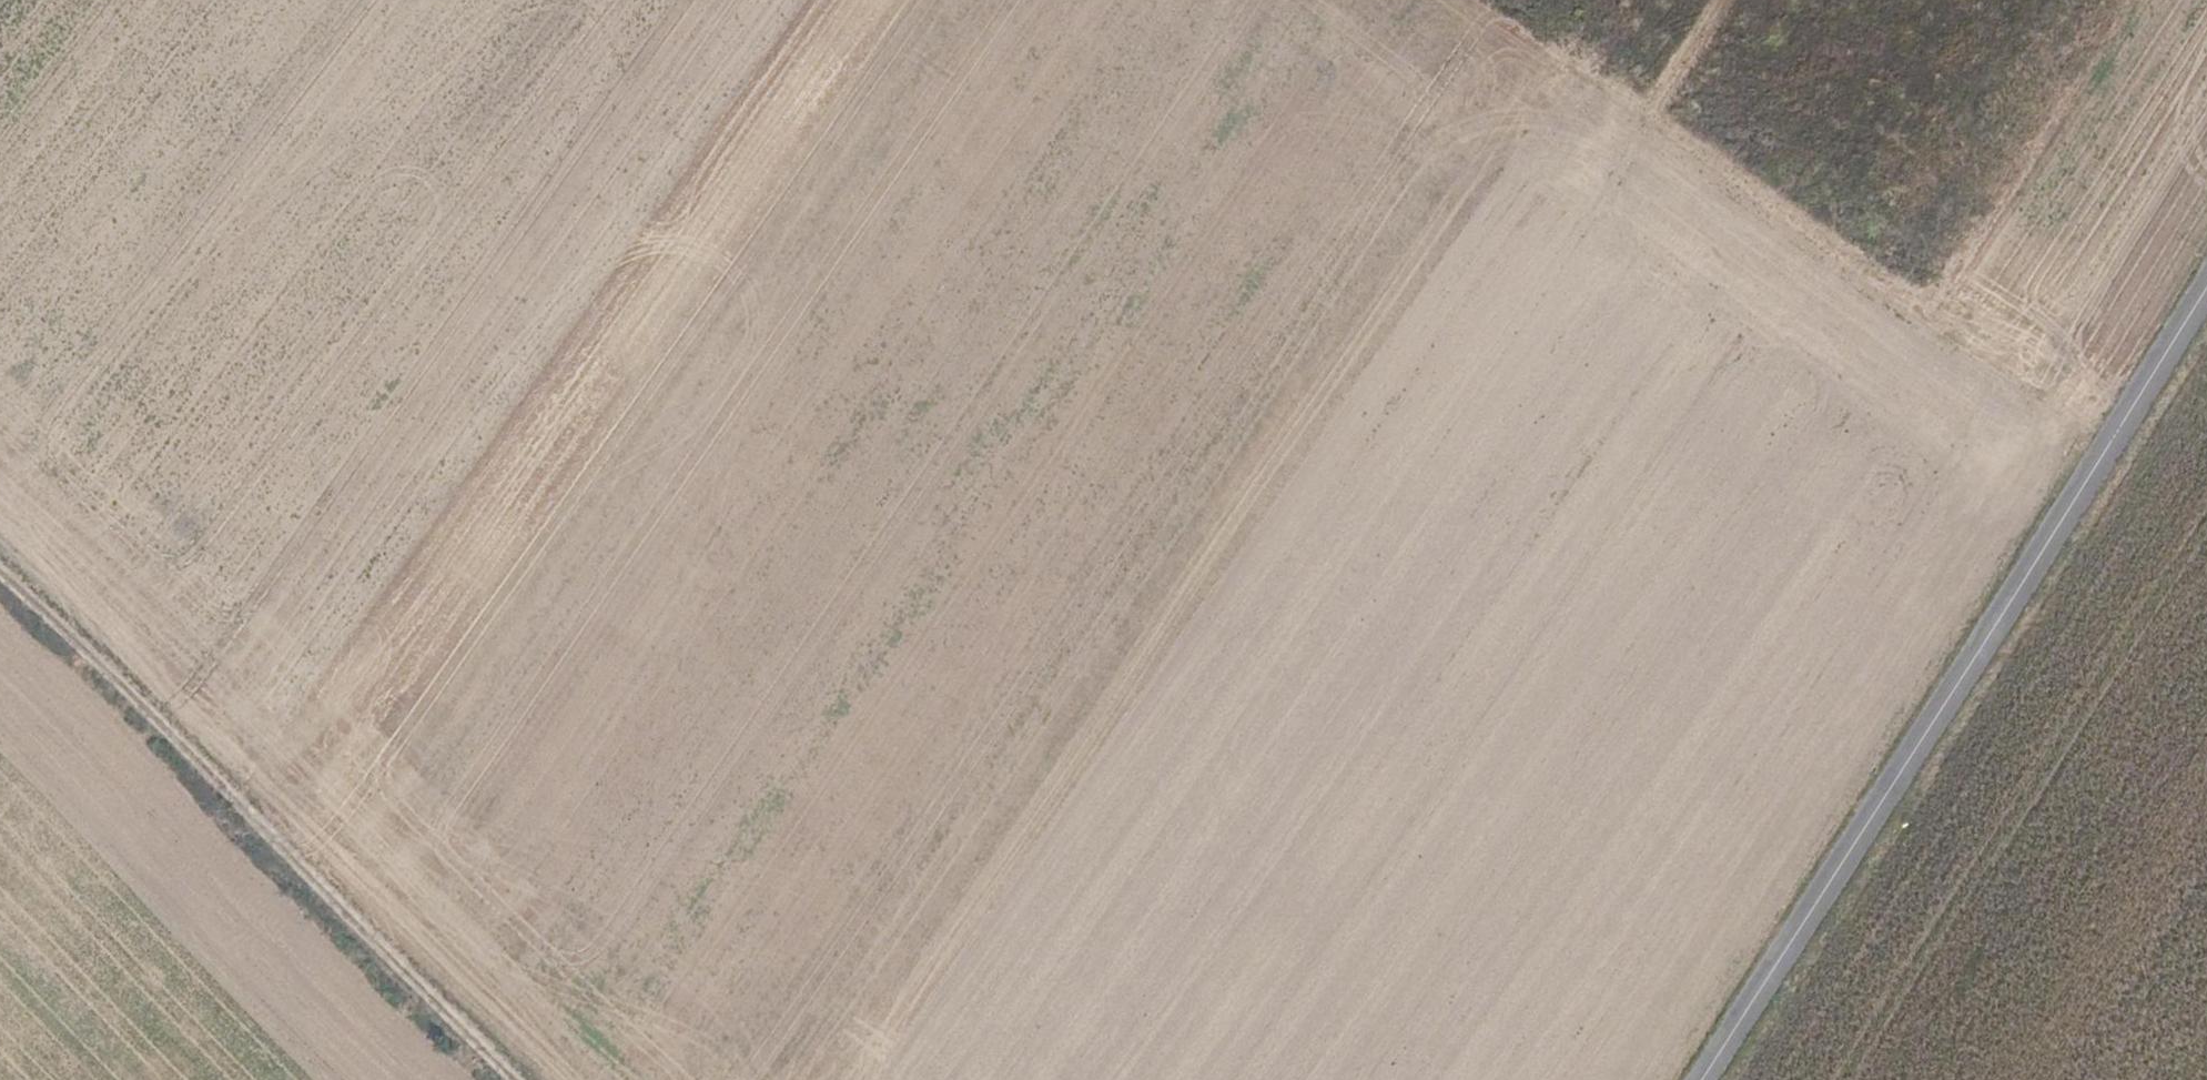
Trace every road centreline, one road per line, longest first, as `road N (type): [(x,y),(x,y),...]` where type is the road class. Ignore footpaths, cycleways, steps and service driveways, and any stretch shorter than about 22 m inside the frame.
road 1 (tertiary): [(1703,1079),(2206,290)]
road 2 (track): [(0,594),(517,1079)]

